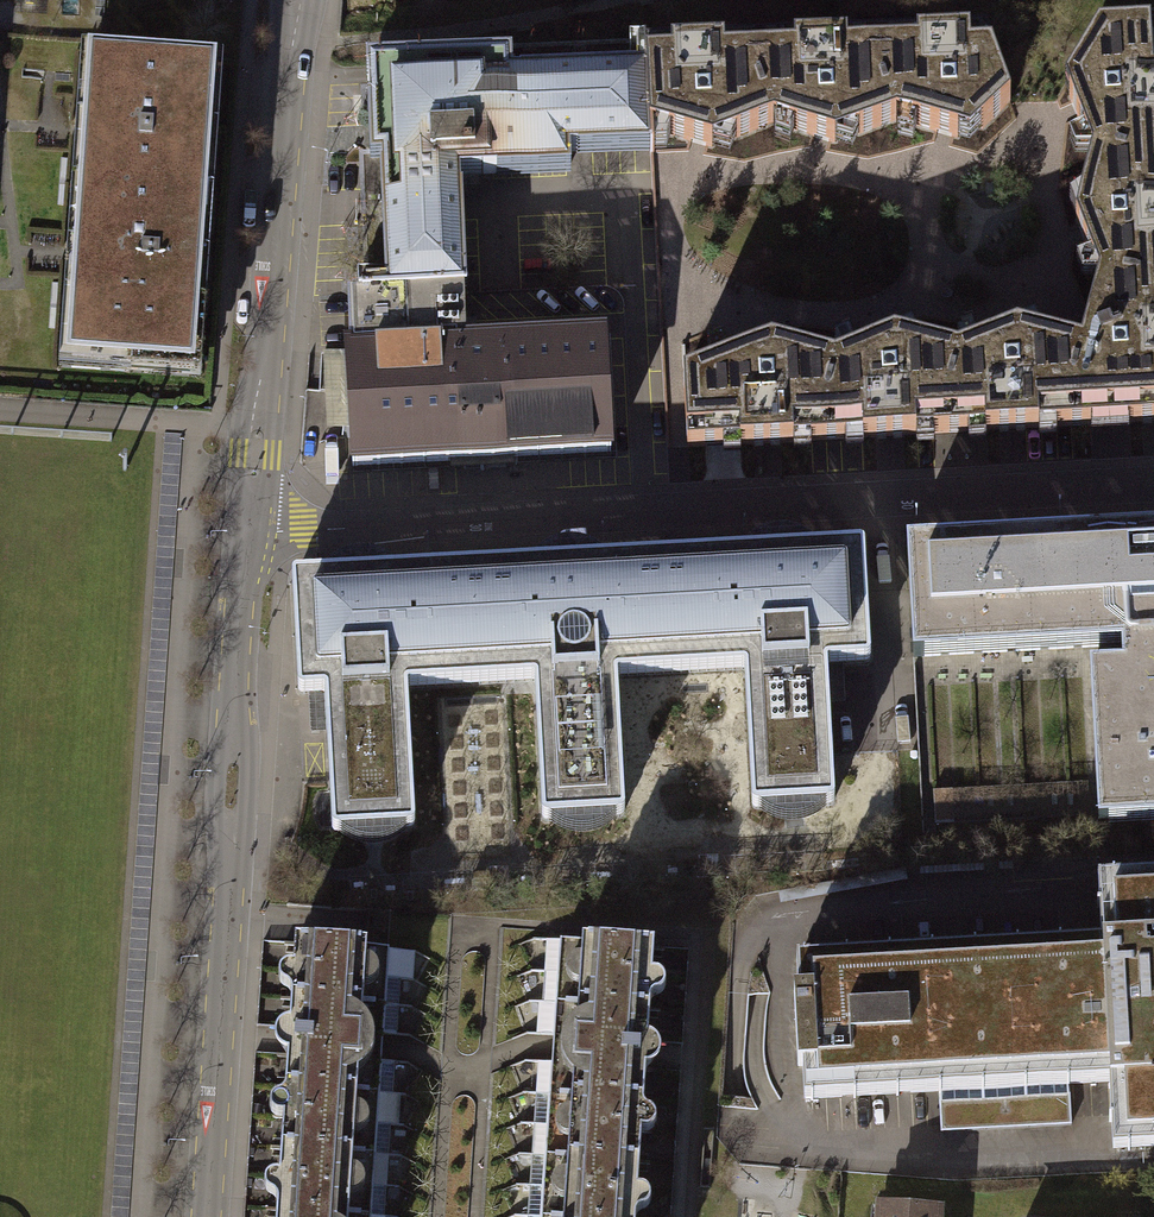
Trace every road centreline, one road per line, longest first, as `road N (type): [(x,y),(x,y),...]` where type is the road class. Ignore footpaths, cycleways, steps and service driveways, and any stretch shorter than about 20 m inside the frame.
road 1 (residential): [(247,526),(422,528),(1153,485)]
road 2 (residential): [(207,1216),(247,526)]
road 3 (residential): [(297,0),(247,526)]

